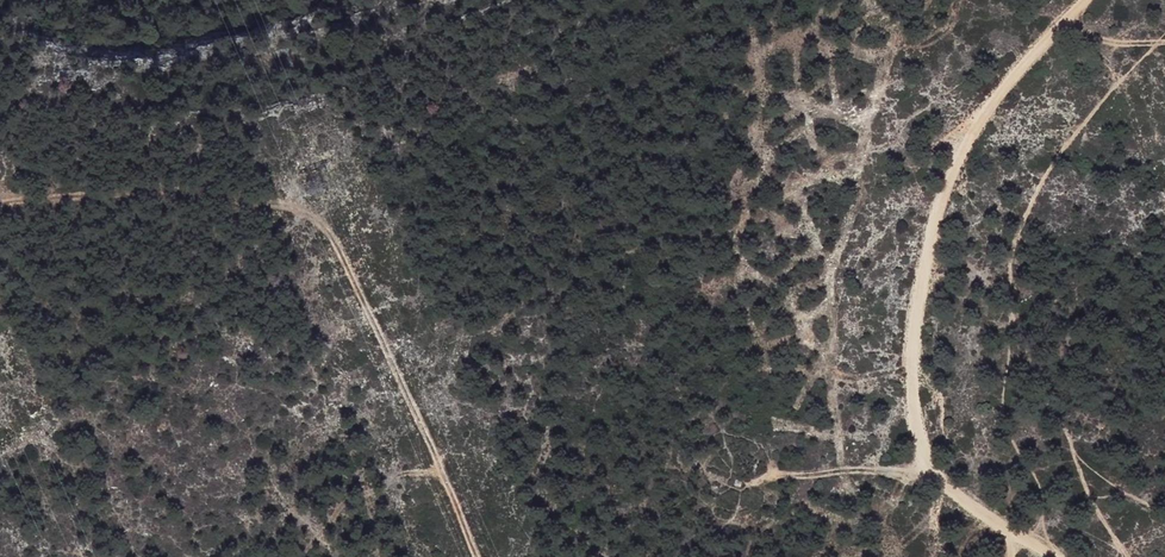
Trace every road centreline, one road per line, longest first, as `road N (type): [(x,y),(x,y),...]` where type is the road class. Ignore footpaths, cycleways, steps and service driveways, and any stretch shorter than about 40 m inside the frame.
road 1 (track): [(480,556),(341,251),(320,222),(260,200),(201,193),(0,204)]
road 2 (track): [(1053,556),(956,502),(924,453),(914,404),(917,325),(938,211),(971,134),(1088,0)]
road 3 (track): [(1071,445),(1085,491),(1126,556)]

